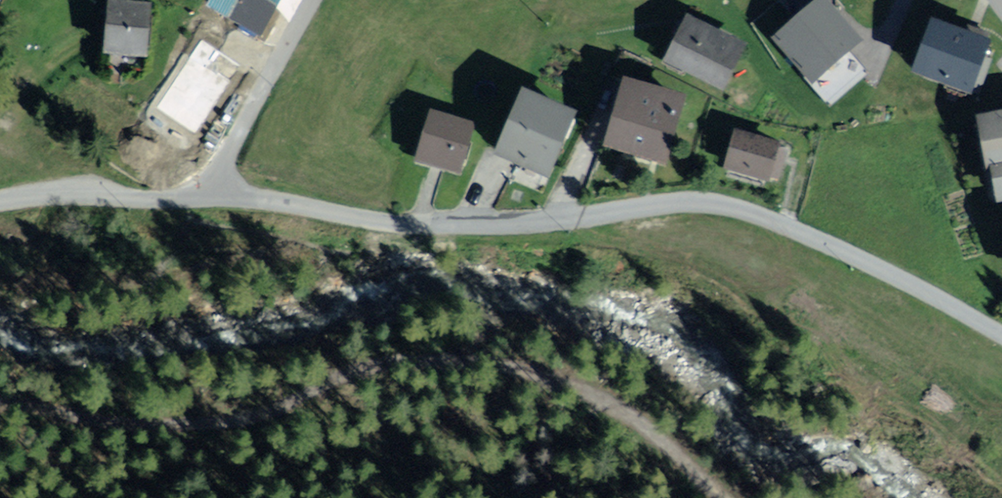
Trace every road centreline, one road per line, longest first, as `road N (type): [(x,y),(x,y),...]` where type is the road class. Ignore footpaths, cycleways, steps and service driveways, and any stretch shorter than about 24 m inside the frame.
road 1 (residential): [(205,198),(425,226),(709,202),(835,248),(1001,335)]
road 2 (track): [(0,395),(132,424),(209,423),(268,414),(359,372),(426,359),(513,364),(610,407),(722,497)]
road 3 (residential): [(312,0),(205,198)]
road 4 (residential): [(0,201),(205,198)]

